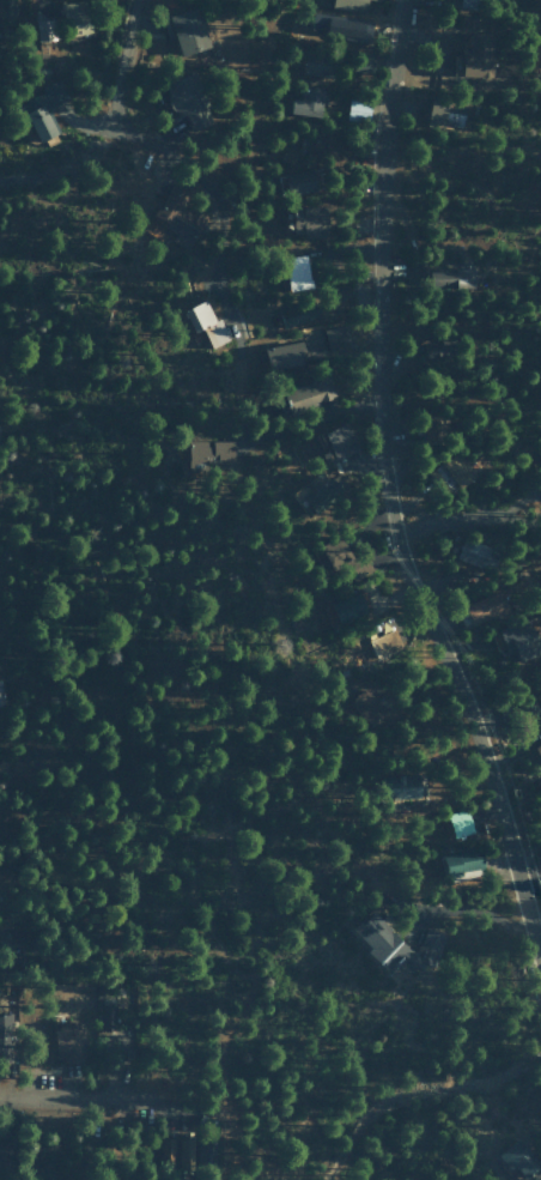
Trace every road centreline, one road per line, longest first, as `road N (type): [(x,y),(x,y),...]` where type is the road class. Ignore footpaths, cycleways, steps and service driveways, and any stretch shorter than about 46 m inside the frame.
road 1 (residential): [(540,965),(473,724),(445,647),(408,586),(376,442),(382,193),(403,0)]
road 2 (residential): [(391,530),(469,516),(540,516)]
road 3 (residential): [(0,1097),(147,1097)]
road 4 (residential): [(102,128),(135,0)]

